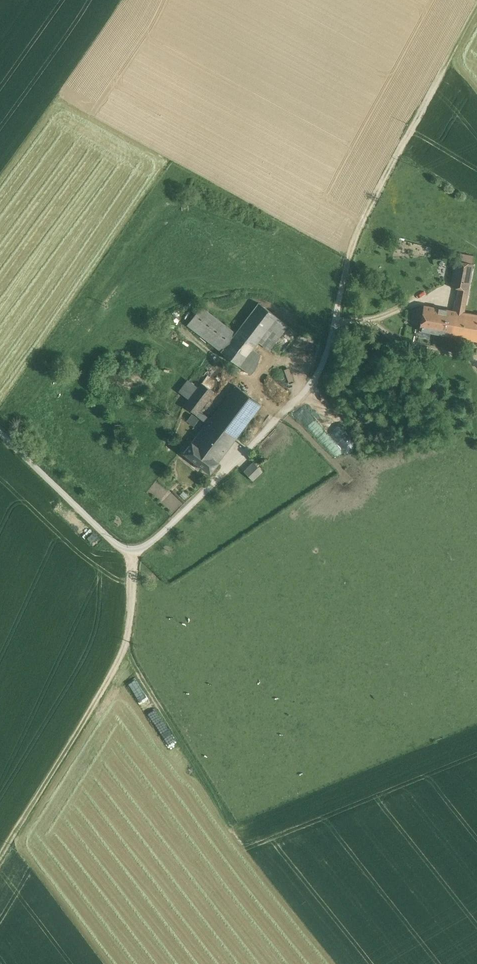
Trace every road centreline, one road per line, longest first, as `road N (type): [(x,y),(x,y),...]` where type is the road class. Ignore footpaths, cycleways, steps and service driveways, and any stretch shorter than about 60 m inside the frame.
road 1 (unclassified): [(0,433),(119,547),(149,544),(309,386),(322,368),(346,266)]
road 2 (track): [(0,860),(125,659),(139,562),(133,550)]
road 3 (track): [(476,4),(346,266)]

